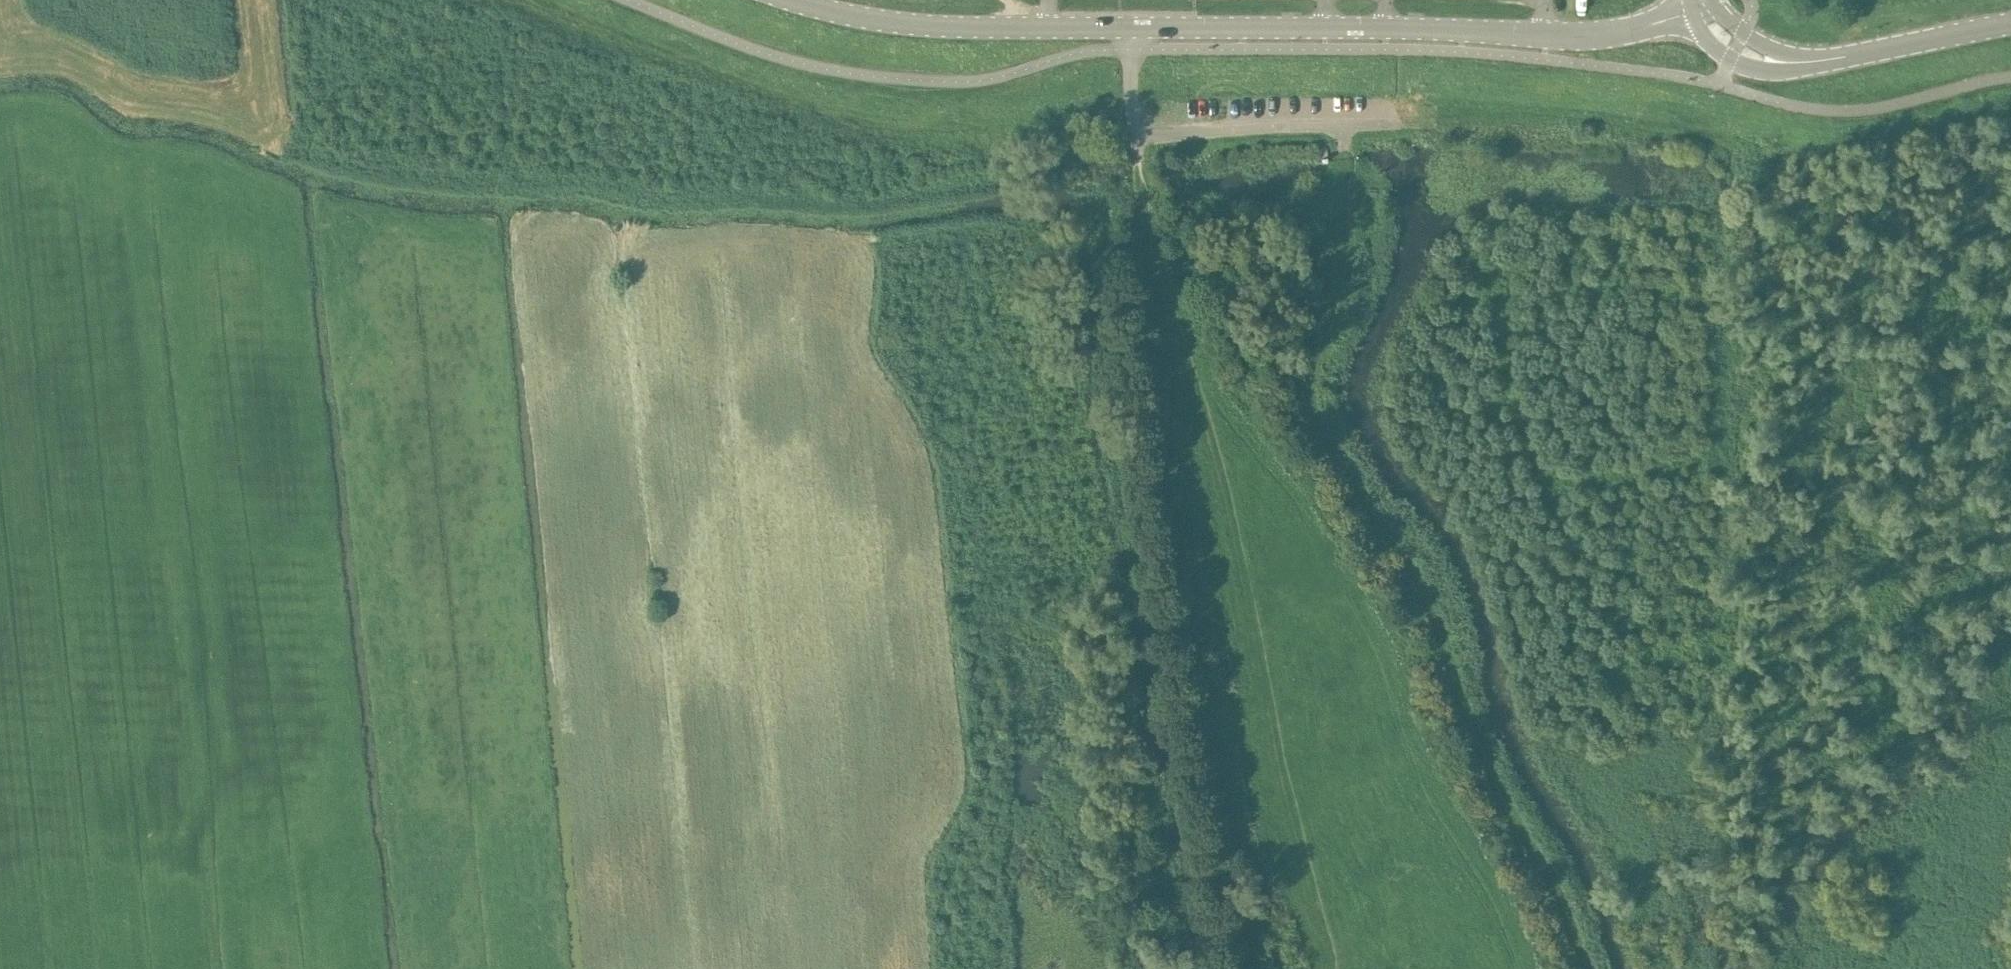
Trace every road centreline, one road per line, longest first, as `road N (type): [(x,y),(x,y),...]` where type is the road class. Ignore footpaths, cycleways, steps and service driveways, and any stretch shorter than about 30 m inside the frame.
road 1 (track): [(1323,968),(1257,672),(1179,394),(1150,260),(1138,132)]
road 2 (tertiary): [(1545,33),(956,25),(810,0)]
road 3 (tertiary): [(2010,22),(1796,59),(1765,58),(1737,45),(1700,10)]
road 4 (tertiary): [(1700,10),(1618,31),(1545,33)]

